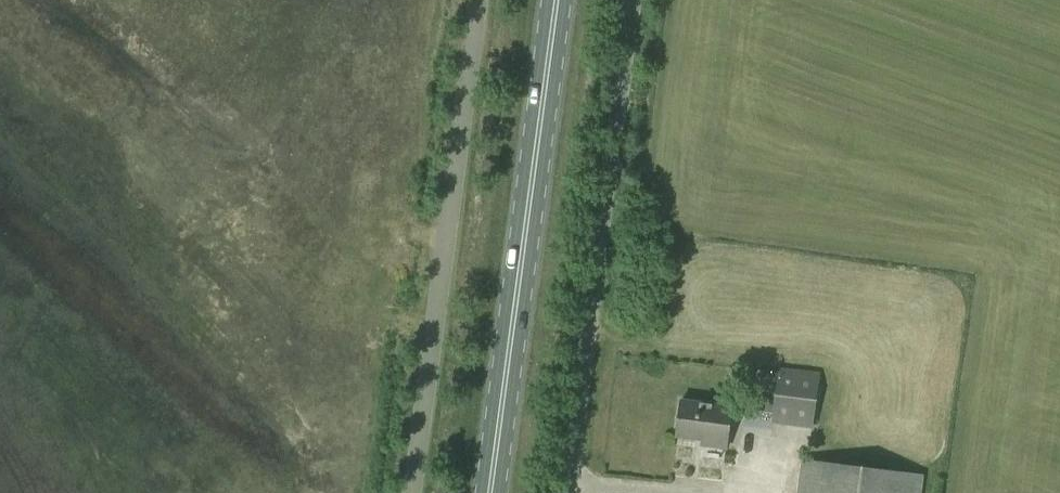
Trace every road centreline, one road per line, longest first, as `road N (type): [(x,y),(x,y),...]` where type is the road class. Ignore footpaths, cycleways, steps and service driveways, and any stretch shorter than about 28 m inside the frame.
road 1 (primary): [(489,492),(556,0)]
road 2 (unclassified): [(566,492),(633,0)]
road 3 (unclassified): [(414,492),(480,0)]

